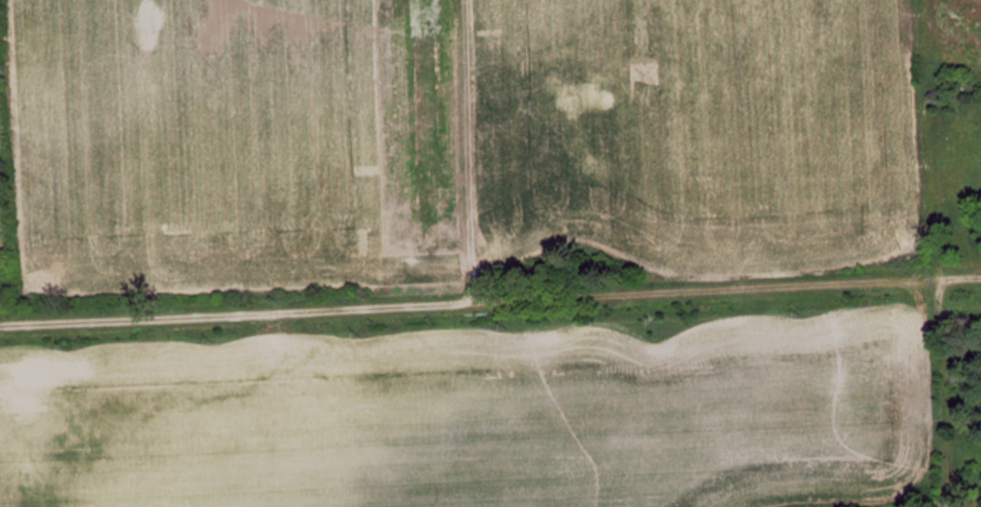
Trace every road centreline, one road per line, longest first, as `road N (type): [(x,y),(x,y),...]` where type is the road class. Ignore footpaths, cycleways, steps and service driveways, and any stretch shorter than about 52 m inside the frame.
road 1 (residential): [(0,323),(980,279)]
road 2 (track): [(469,302),(464,0)]
road 3 (track): [(941,281),(952,506)]

